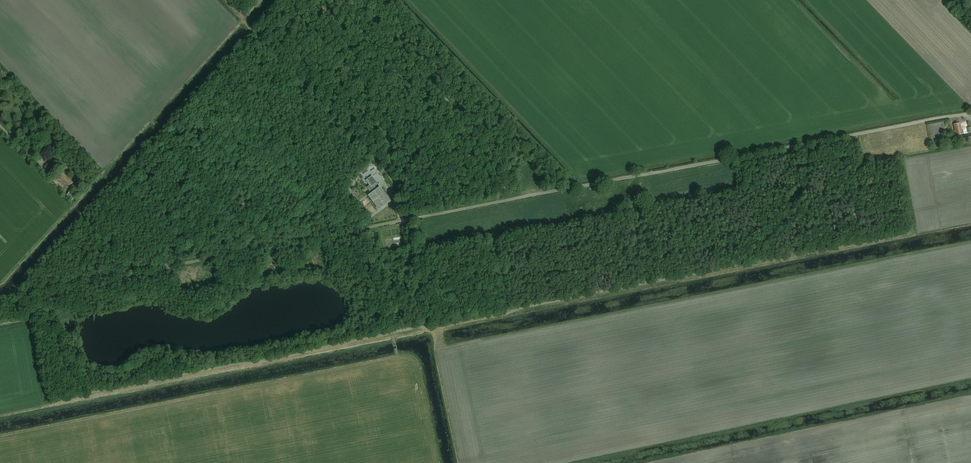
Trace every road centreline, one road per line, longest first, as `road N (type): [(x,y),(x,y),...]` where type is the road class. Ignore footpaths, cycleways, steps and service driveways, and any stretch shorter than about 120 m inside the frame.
road 1 (track): [(0,298),(409,223)]
road 2 (track): [(530,199),(808,144)]
road 3 (track): [(530,199),(510,164),(350,0)]
road 4 (track): [(808,144),(970,113)]
road 5 (track): [(409,223),(530,199)]

